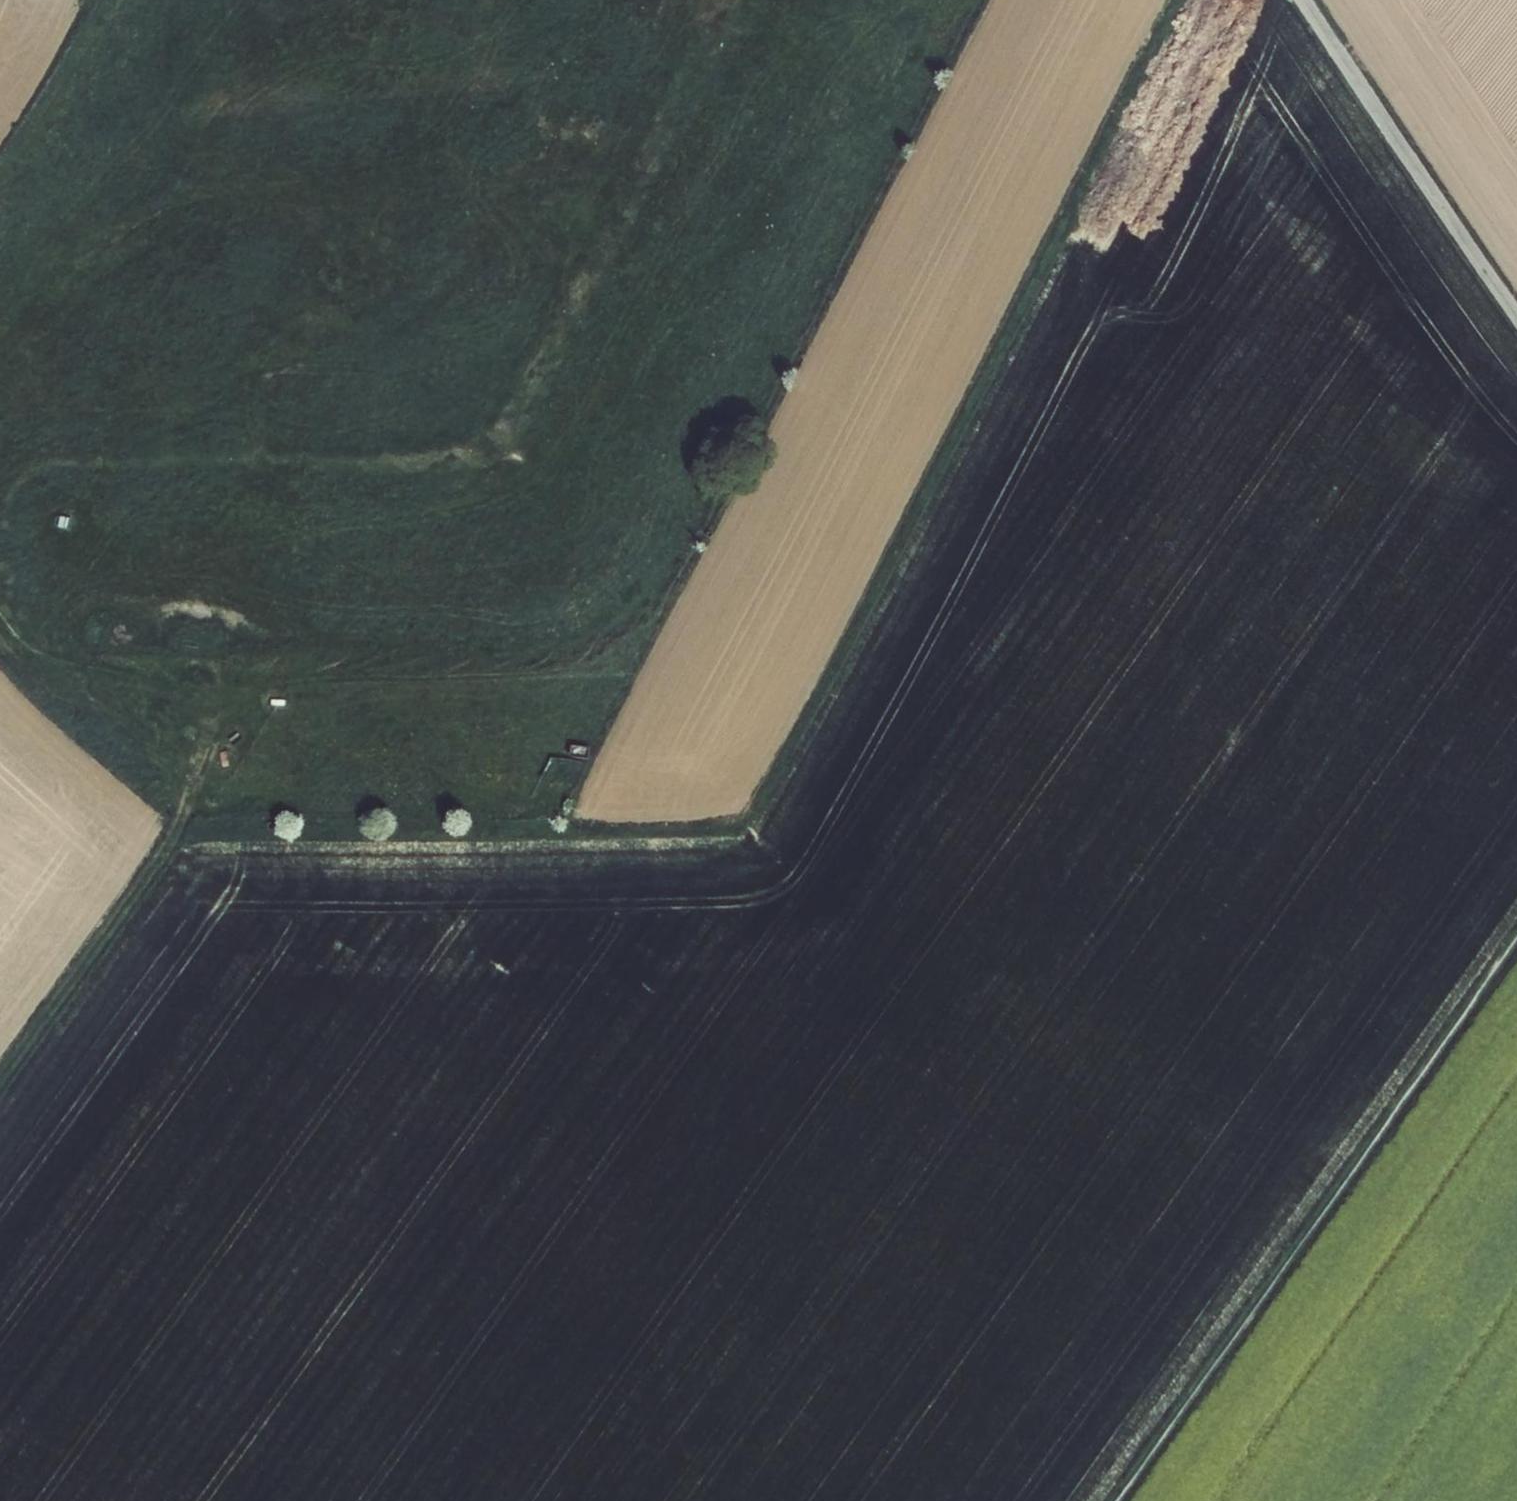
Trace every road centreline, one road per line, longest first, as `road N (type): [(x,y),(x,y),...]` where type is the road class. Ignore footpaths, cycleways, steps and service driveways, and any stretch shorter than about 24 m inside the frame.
road 1 (track): [(0,1068),(165,838),(716,837),(1176,0)]
road 2 (track): [(1108,1500),(1516,933)]
road 3 (track): [(1302,0),(1516,313)]

